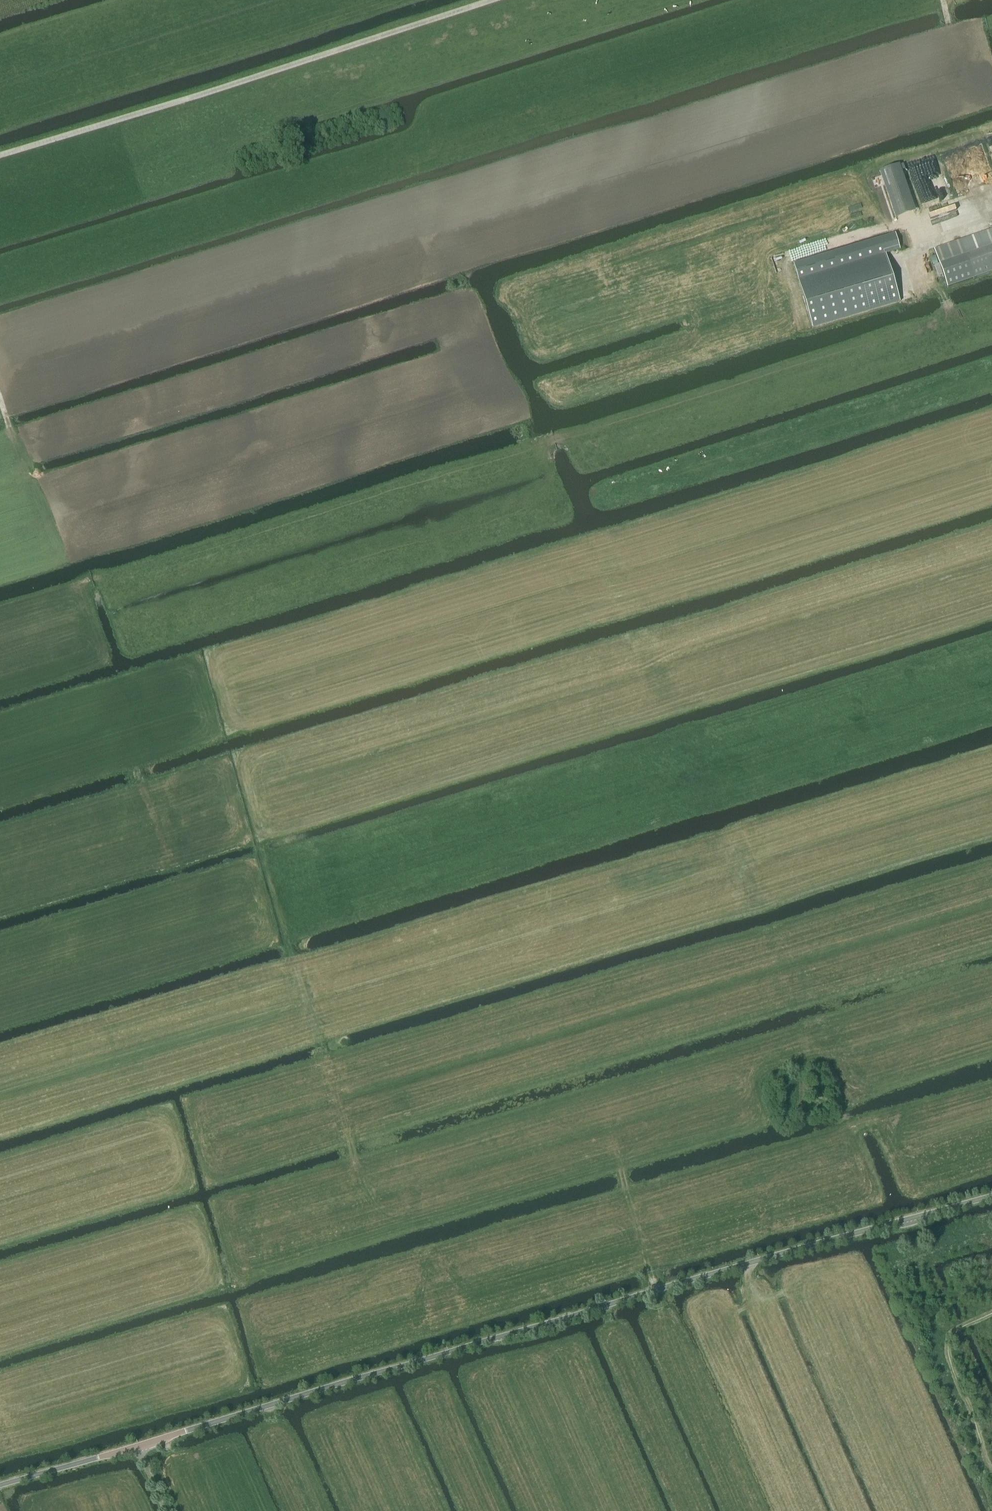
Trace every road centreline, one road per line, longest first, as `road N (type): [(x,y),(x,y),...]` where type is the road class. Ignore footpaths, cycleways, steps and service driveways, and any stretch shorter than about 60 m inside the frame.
road 1 (unclassified): [(0,1485),(991,1195)]
road 2 (track): [(491,0),(0,156)]

